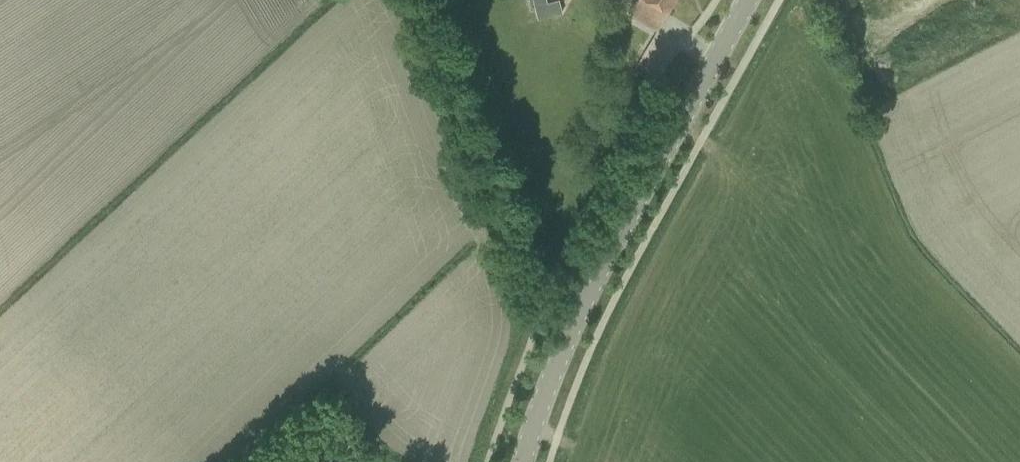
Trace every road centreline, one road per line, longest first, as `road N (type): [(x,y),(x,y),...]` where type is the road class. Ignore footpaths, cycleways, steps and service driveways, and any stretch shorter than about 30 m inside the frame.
road 1 (tertiary): [(525,461),(576,321),(749,0)]

